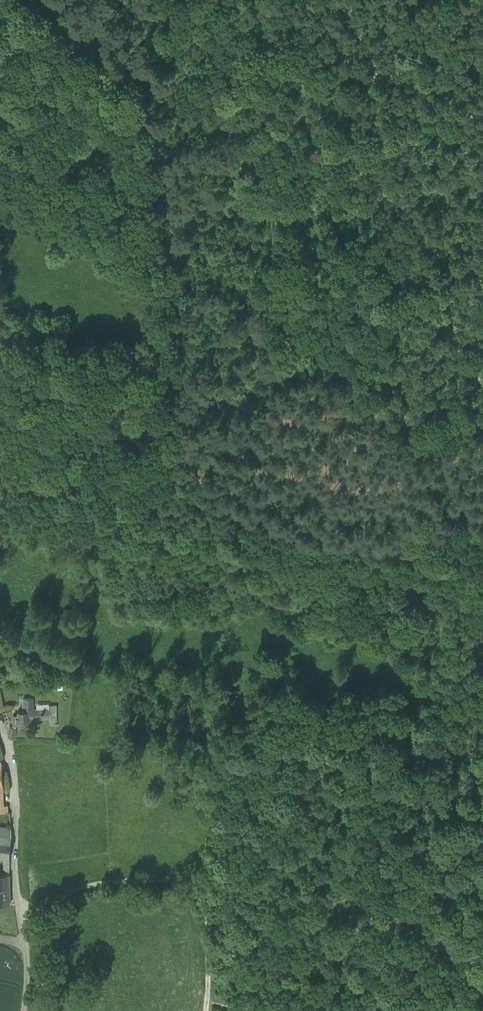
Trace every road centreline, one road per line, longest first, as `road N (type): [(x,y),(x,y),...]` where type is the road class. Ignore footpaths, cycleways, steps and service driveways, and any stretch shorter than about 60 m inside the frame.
road 1 (unclassified): [(19,908),(112,883),(196,883),(206,900),(206,1010)]
road 2 (track): [(340,0),(375,65),(447,74),(482,136)]
road 3 (residential): [(0,731),(10,762),(19,908)]

